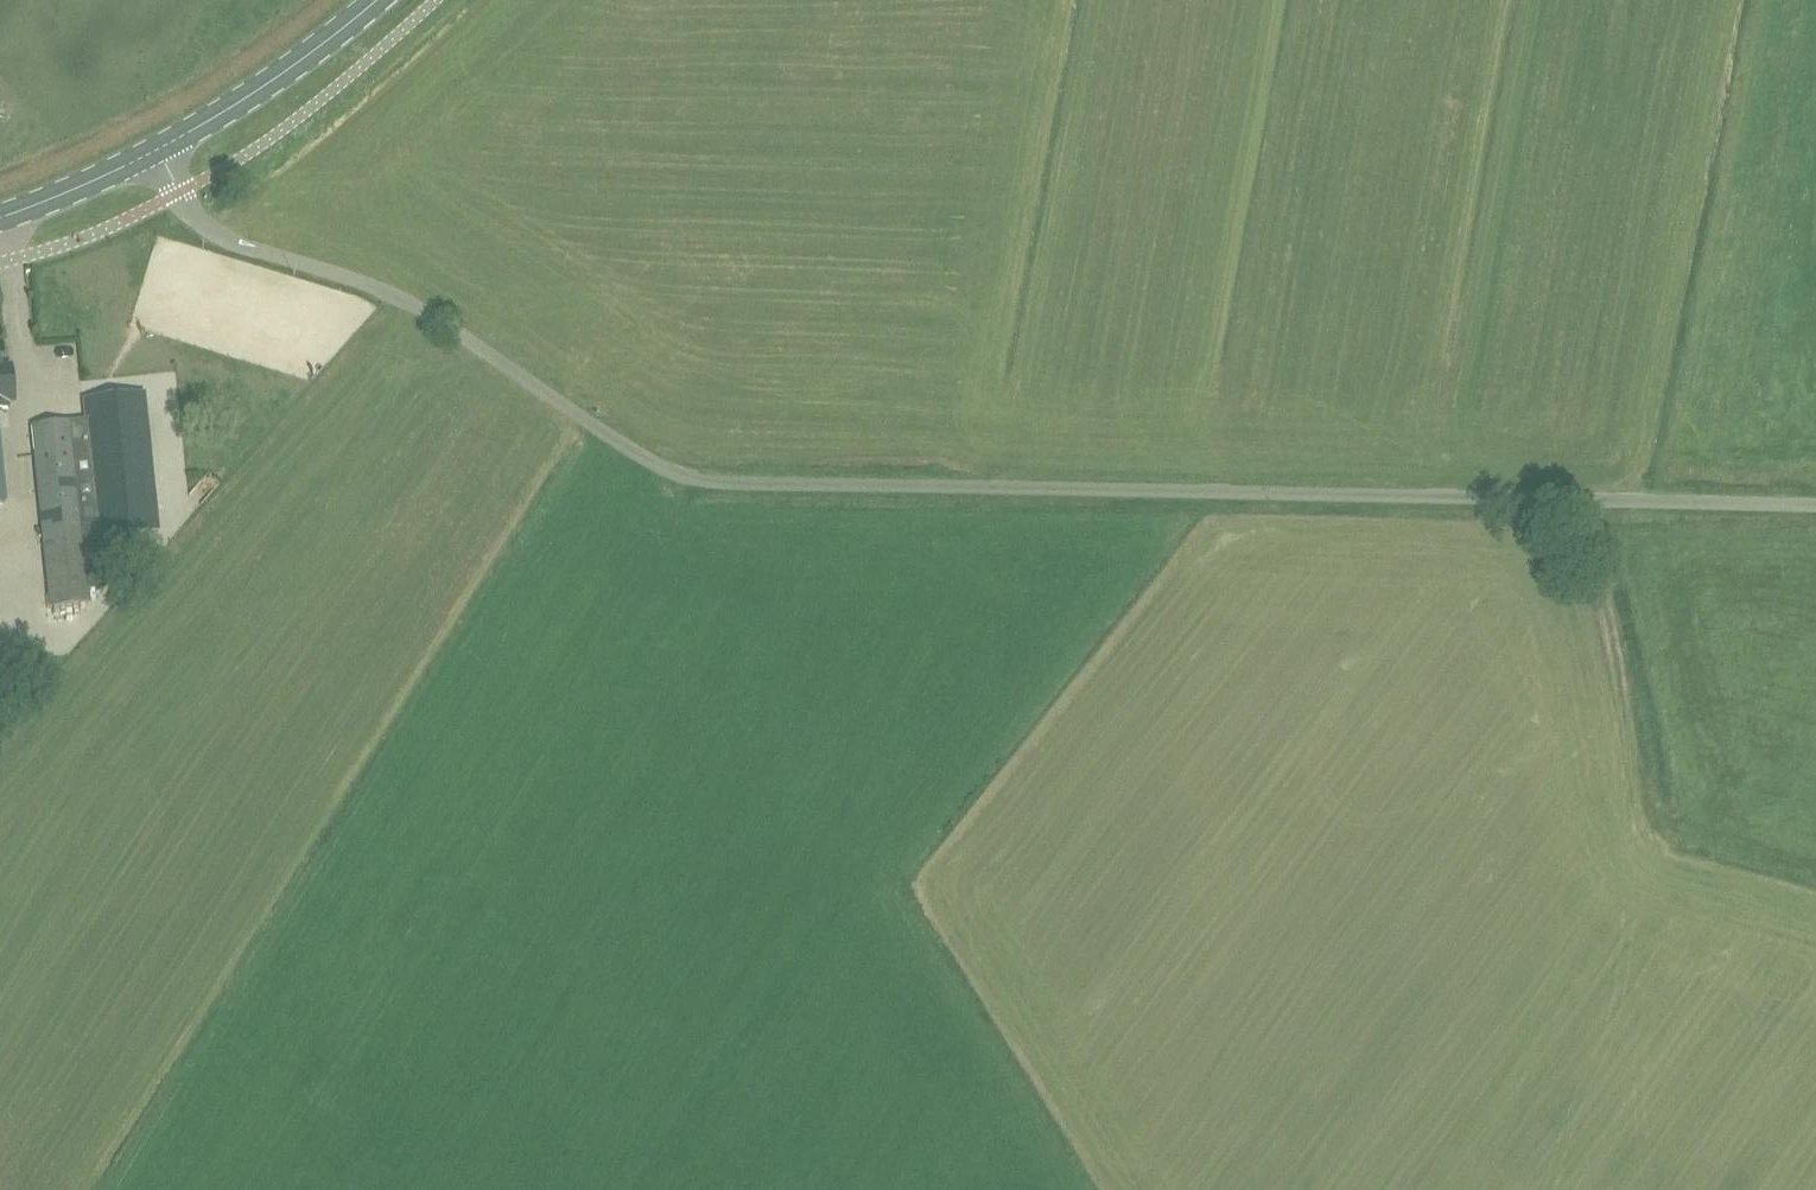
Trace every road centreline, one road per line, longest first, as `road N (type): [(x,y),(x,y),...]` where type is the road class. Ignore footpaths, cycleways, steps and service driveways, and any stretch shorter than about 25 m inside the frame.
road 1 (unclassified): [(1815,507),(715,481),(649,461),(416,312),(208,227),(157,153)]
road 2 (track): [(1815,870),(1652,814),(1584,503)]
road 3 (secondary): [(157,153),(260,94),(386,0)]
road 4 (secondary): [(0,220),(157,153)]

